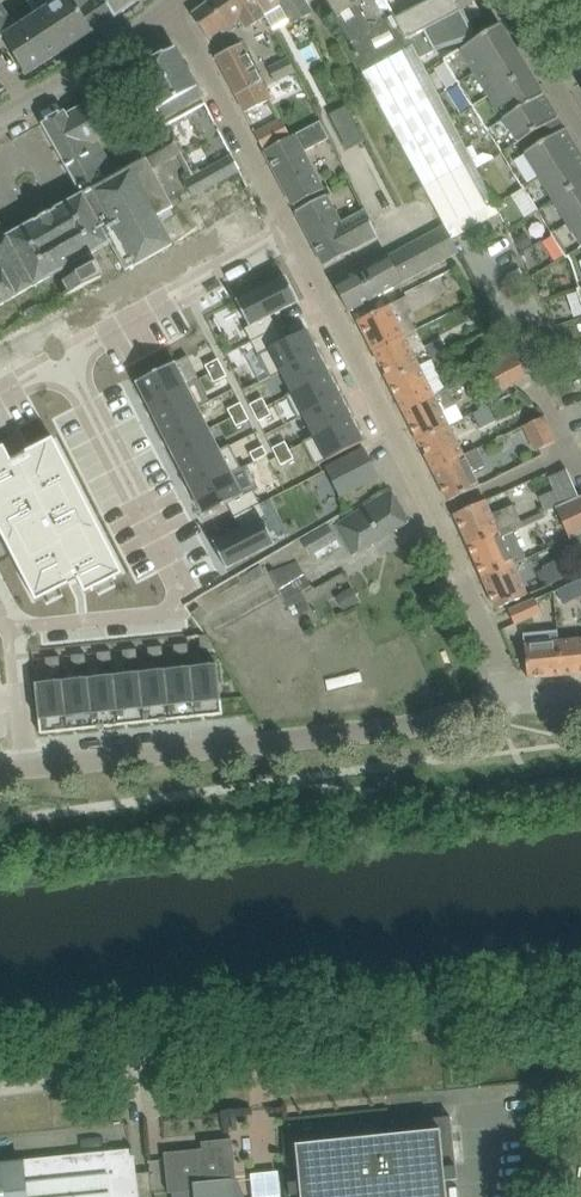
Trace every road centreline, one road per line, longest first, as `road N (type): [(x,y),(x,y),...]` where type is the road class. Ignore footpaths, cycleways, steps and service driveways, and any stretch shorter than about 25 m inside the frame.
road 1 (unclassified): [(0,1068),(580,1001)]
road 2 (residential): [(288,230),(436,513),(506,703)]
road 3 (unclassified): [(506,703),(425,728),(0,772)]
road 4 (residential): [(71,366),(184,582),(161,611),(20,624)]
road 5 (residential): [(288,230),(98,335),(71,366)]
road 6 (residential): [(174,6),(288,230)]
road 7 (residential): [(0,122),(174,6)]
road 8 (residential): [(580,125),(501,0)]

